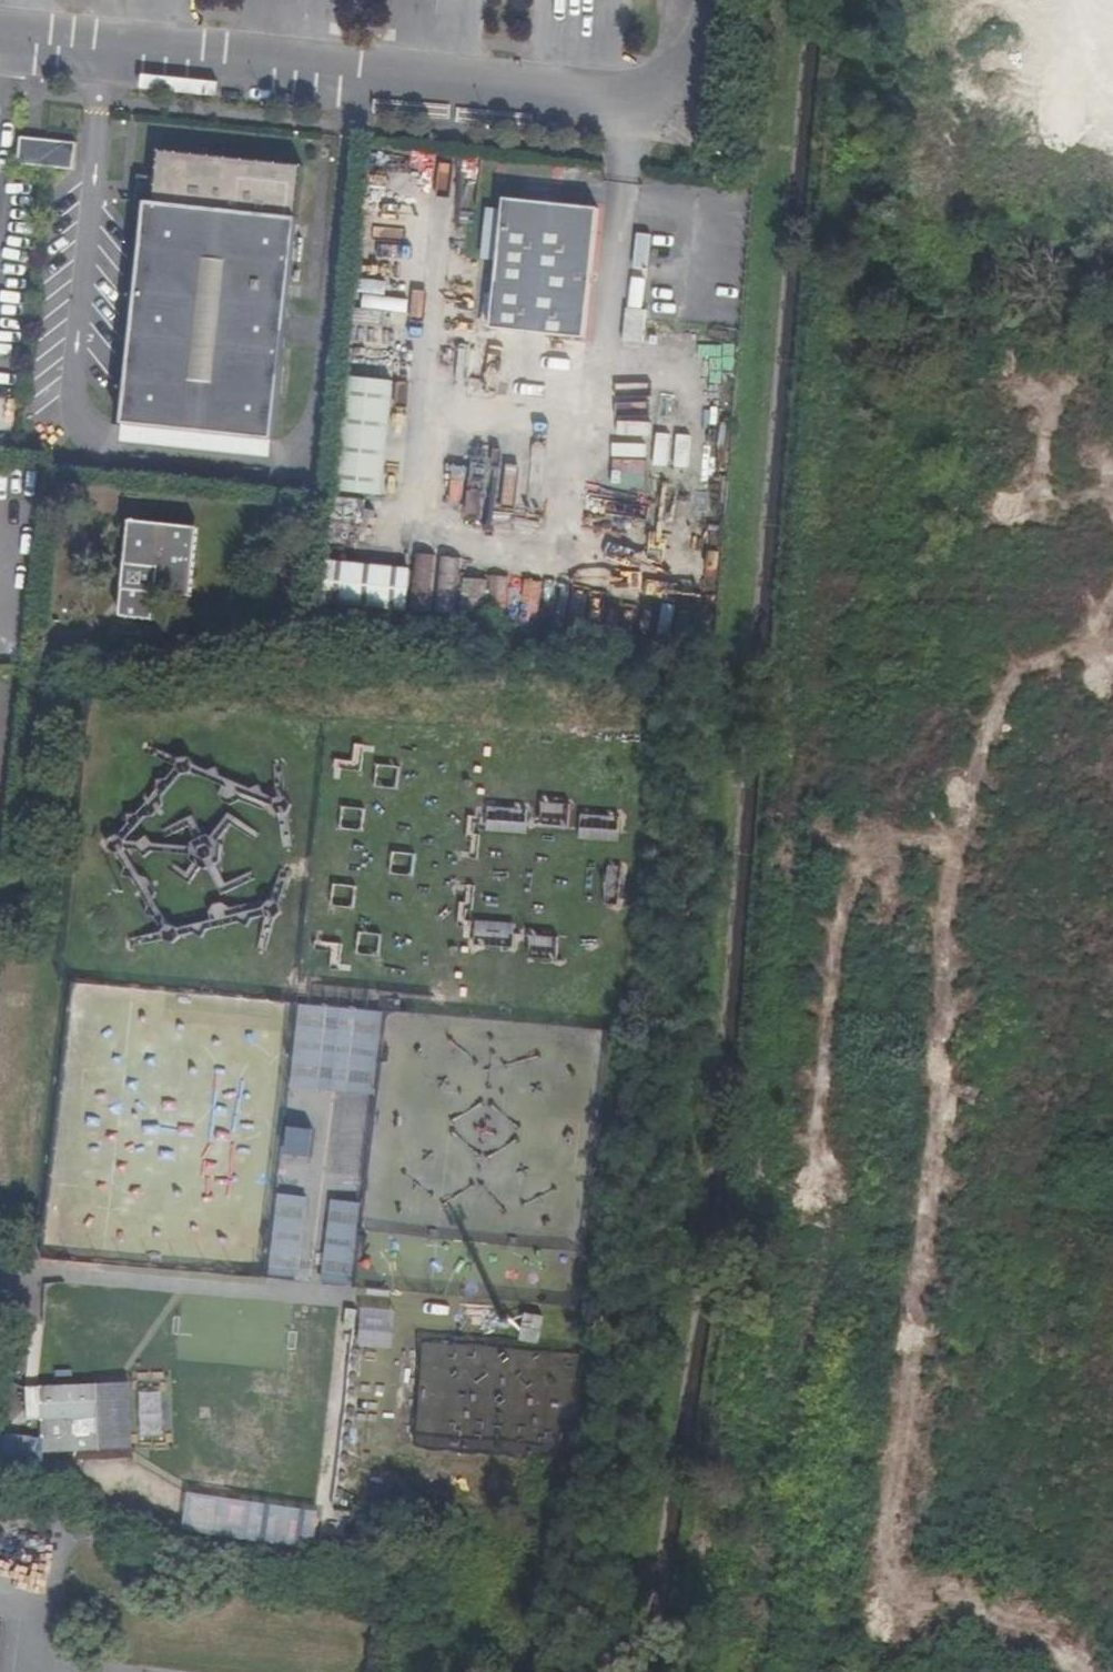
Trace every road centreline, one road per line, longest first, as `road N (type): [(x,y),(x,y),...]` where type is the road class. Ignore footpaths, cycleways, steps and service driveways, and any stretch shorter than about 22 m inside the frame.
road 1 (trunk): [(882,310),(749,1671)]
road 2 (trunk): [(820,1671),(944,324)]
road 3 (unclassified): [(0,39),(630,100),(664,97)]
road 4 (primary): [(804,0),(758,87),(755,155),(776,219),(813,269),(882,310)]
road 5 (primary): [(944,324),(1011,314),(1040,300),(1090,266),(1112,235)]
road 6 (track): [(454,1671),(487,1601),(494,1534),(485,1506)]

